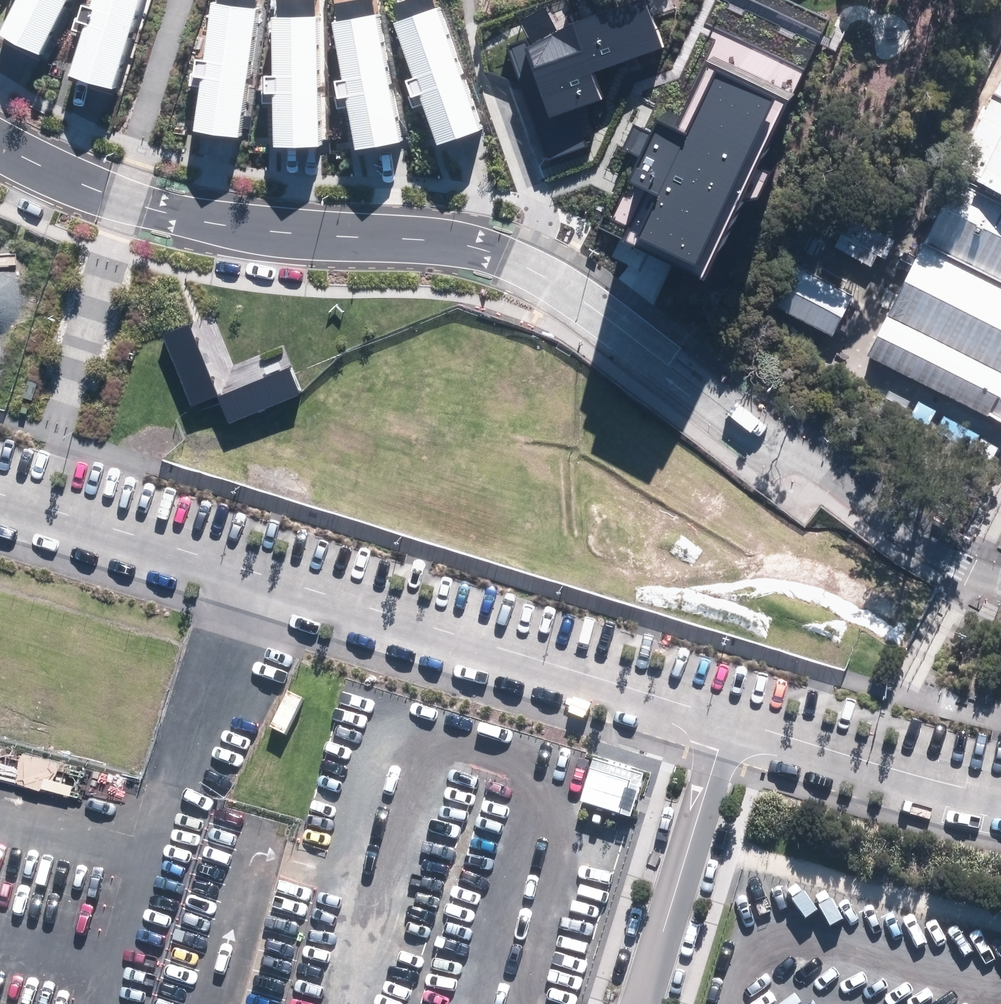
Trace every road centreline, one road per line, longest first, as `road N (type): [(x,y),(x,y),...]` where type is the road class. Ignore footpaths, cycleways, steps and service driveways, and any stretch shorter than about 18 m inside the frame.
road 1 (residential): [(516,258),(402,237),(208,220),(129,201),(0,146)]
road 2 (residential): [(236,563),(728,713)]
road 3 (residential): [(801,458),(566,285),(516,258)]
road 4 (residential): [(637,1003),(728,713)]
road 5 (residential): [(728,713),(1000,793)]
road 6 (residential): [(0,491),(236,563)]
road 7 (residential): [(801,458),(925,544),(1000,578)]
road 8 (residential): [(236,563),(173,779)]

